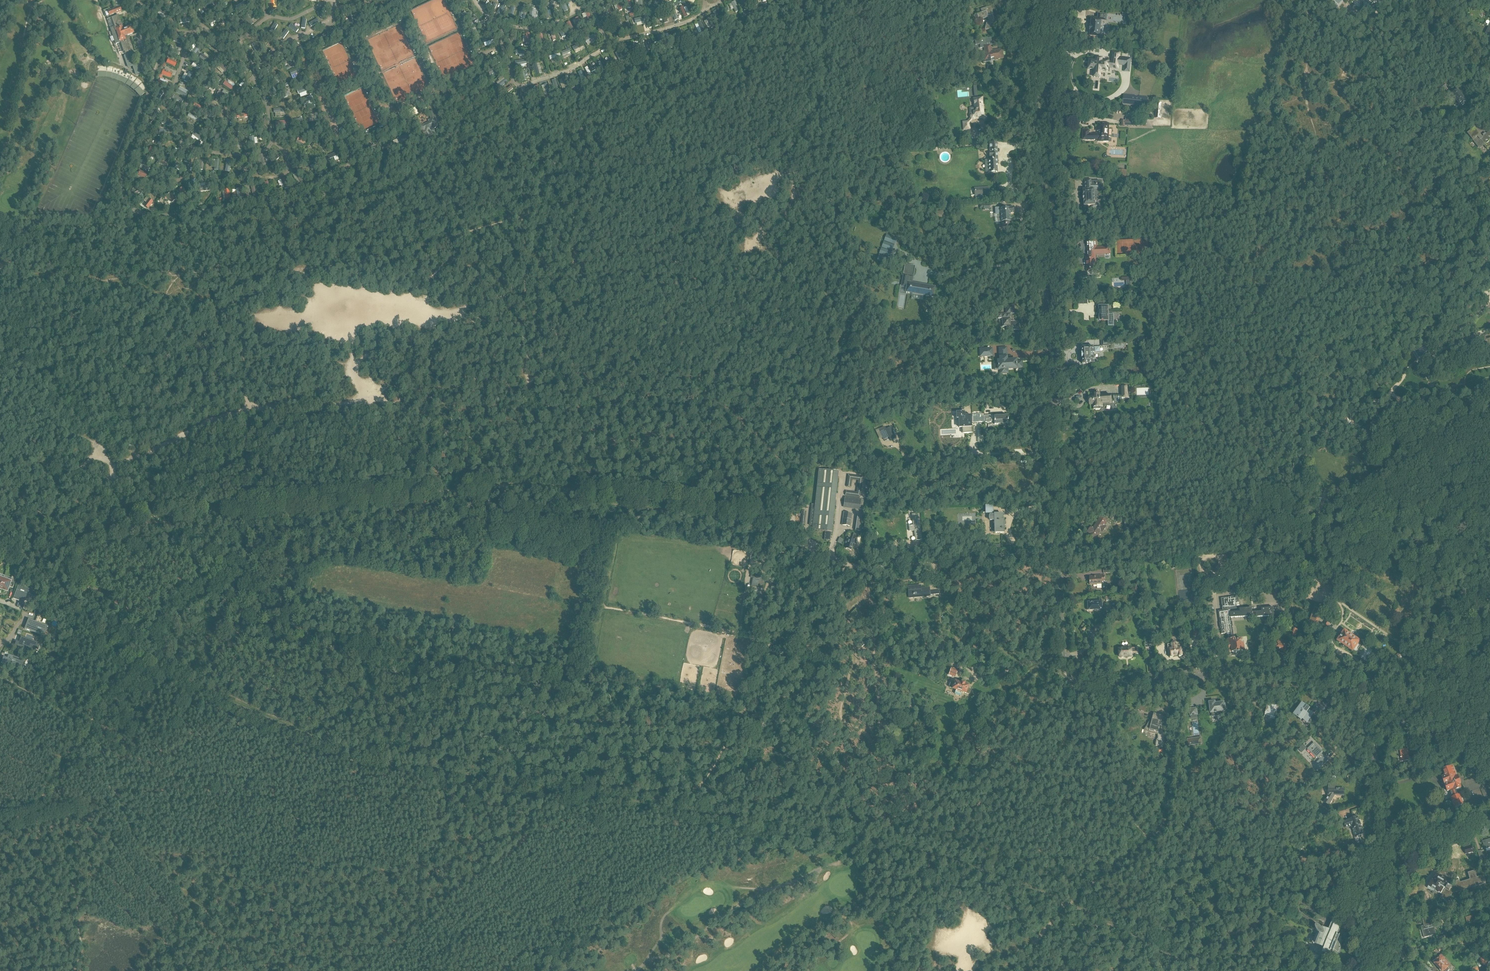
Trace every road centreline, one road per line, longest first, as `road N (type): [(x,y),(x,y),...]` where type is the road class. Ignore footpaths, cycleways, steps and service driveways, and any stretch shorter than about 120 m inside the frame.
road 1 (tertiary): [(1384,850),(1367,741),(1334,697),(1260,671),(1103,686),(1067,670),(1032,61)]
road 2 (residential): [(356,166),(207,211),(167,216),(137,205),(123,168),(163,47),(159,21),(136,0)]
road 3 (track): [(689,177),(342,265)]
road 4 (track): [(814,543),(763,513),(613,494),(620,528),(601,611)]
road 5 (track): [(397,498),(245,513),(114,510)]
road 6 (track): [(1063,657),(1014,659),(981,629),(951,623),(949,648),(963,672),(979,679),(1018,668)]
road 7 (track): [(0,816),(37,808),(75,726),(128,689),(149,657)]
road 8 (track): [(747,646),(781,638),(829,602),(834,558)]
road 9 (track): [(104,774),(75,726),(14,682)]
road 10 (track): [(342,265),(211,273)]
road 11 (track): [(613,494),(550,486),(485,490)]
road 12 (tertiary): [(1405,970),(1384,850)]

